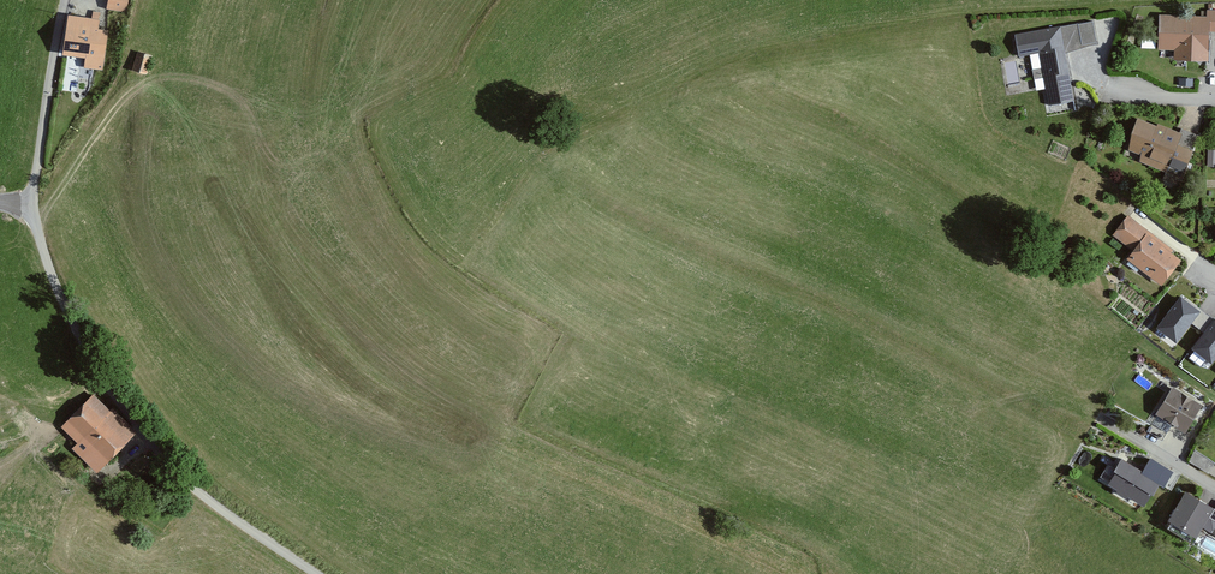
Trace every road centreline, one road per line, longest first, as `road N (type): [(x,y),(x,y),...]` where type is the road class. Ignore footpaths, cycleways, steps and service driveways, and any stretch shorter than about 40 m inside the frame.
road 1 (unclassified): [(318,573),(197,490),(125,409),(64,305),(31,205)]
road 2 (unclassified): [(31,205),(66,0)]
road 3 (residential): [(1214,488),(1102,419)]

